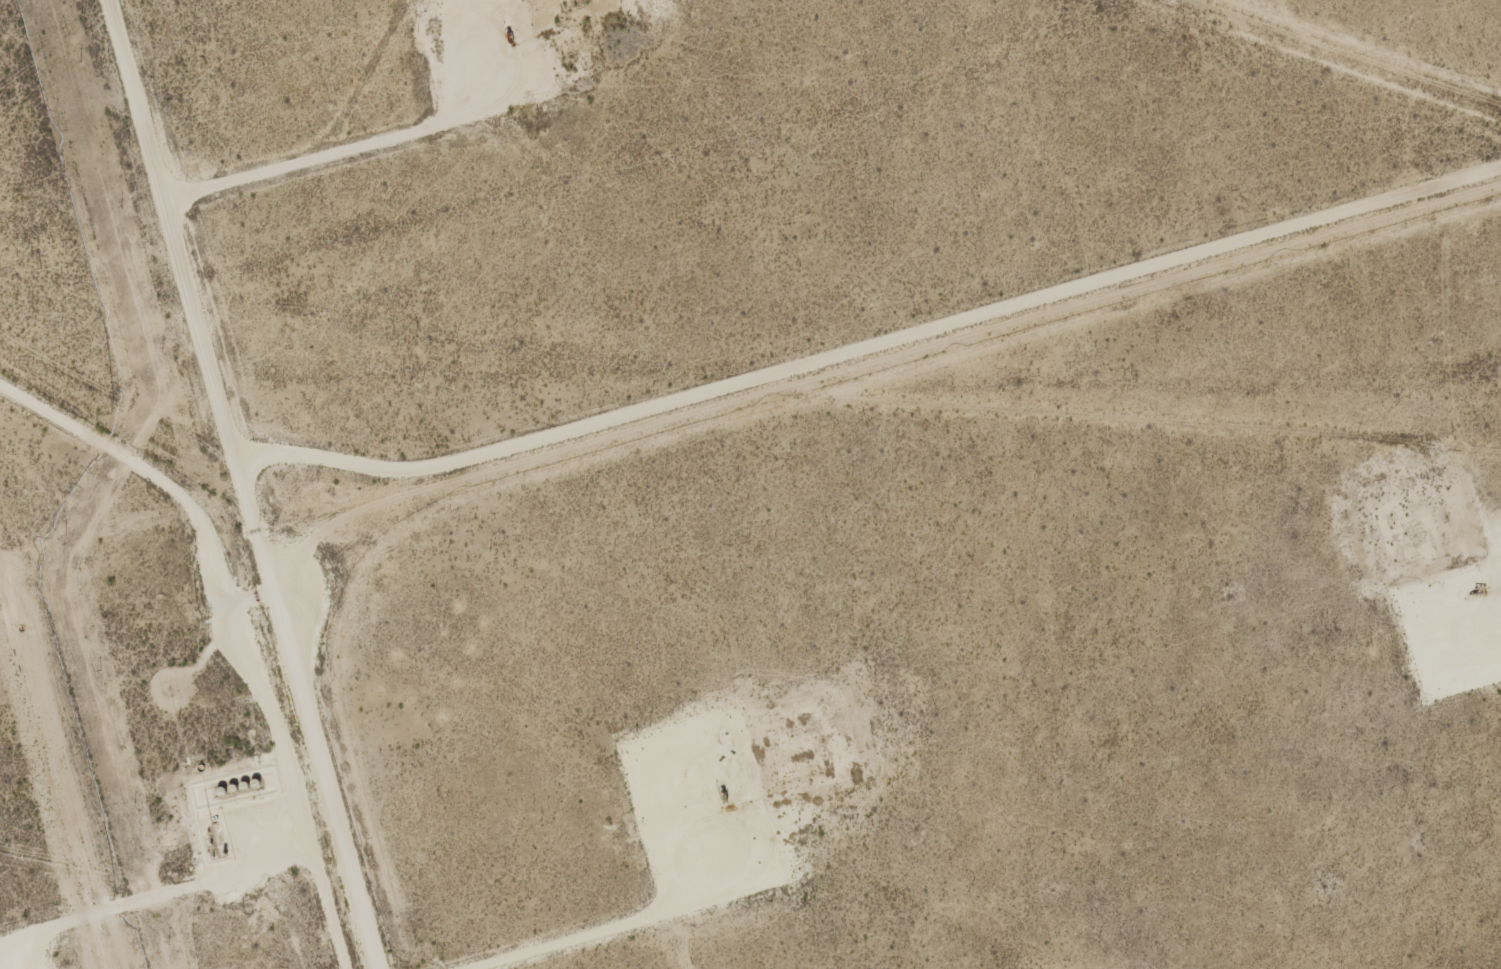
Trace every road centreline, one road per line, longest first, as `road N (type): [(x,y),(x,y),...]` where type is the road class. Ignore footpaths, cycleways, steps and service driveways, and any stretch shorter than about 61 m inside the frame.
road 1 (track): [(375,968),(253,530),(218,445),(44,350),(0,313)]

